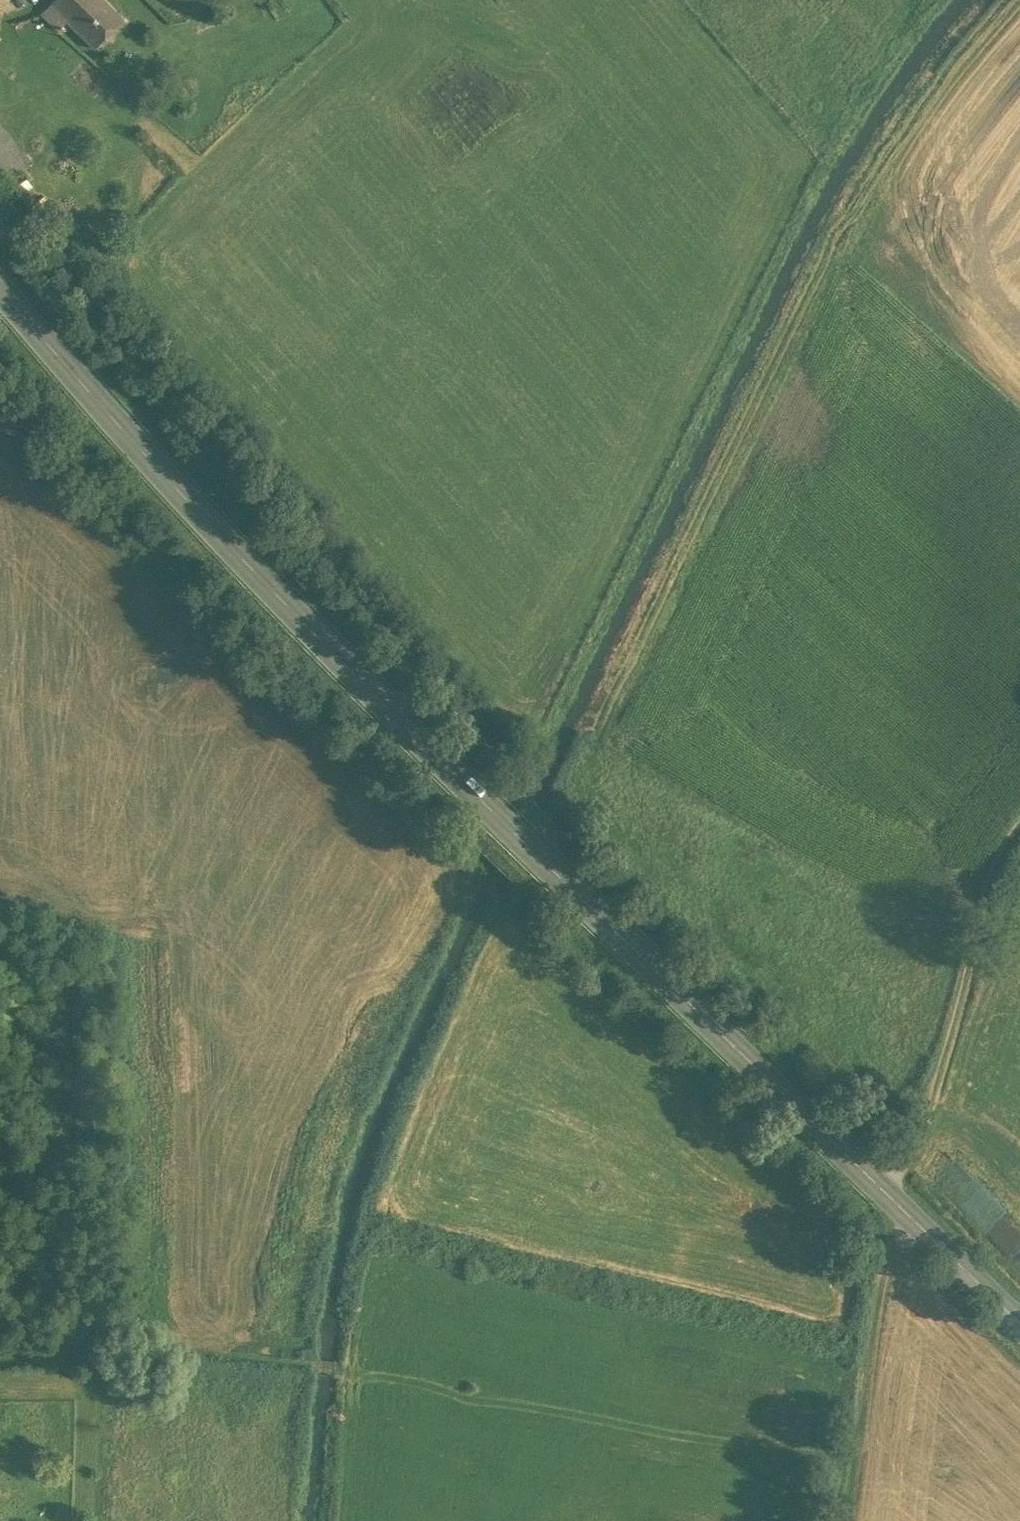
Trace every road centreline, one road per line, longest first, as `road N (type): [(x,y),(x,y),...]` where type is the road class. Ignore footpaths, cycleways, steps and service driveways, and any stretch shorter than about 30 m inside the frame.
road 1 (secondary): [(1019,1323),(360,682),(0,288)]
road 2 (track): [(1019,831),(986,909),(916,1149),(886,1192)]

